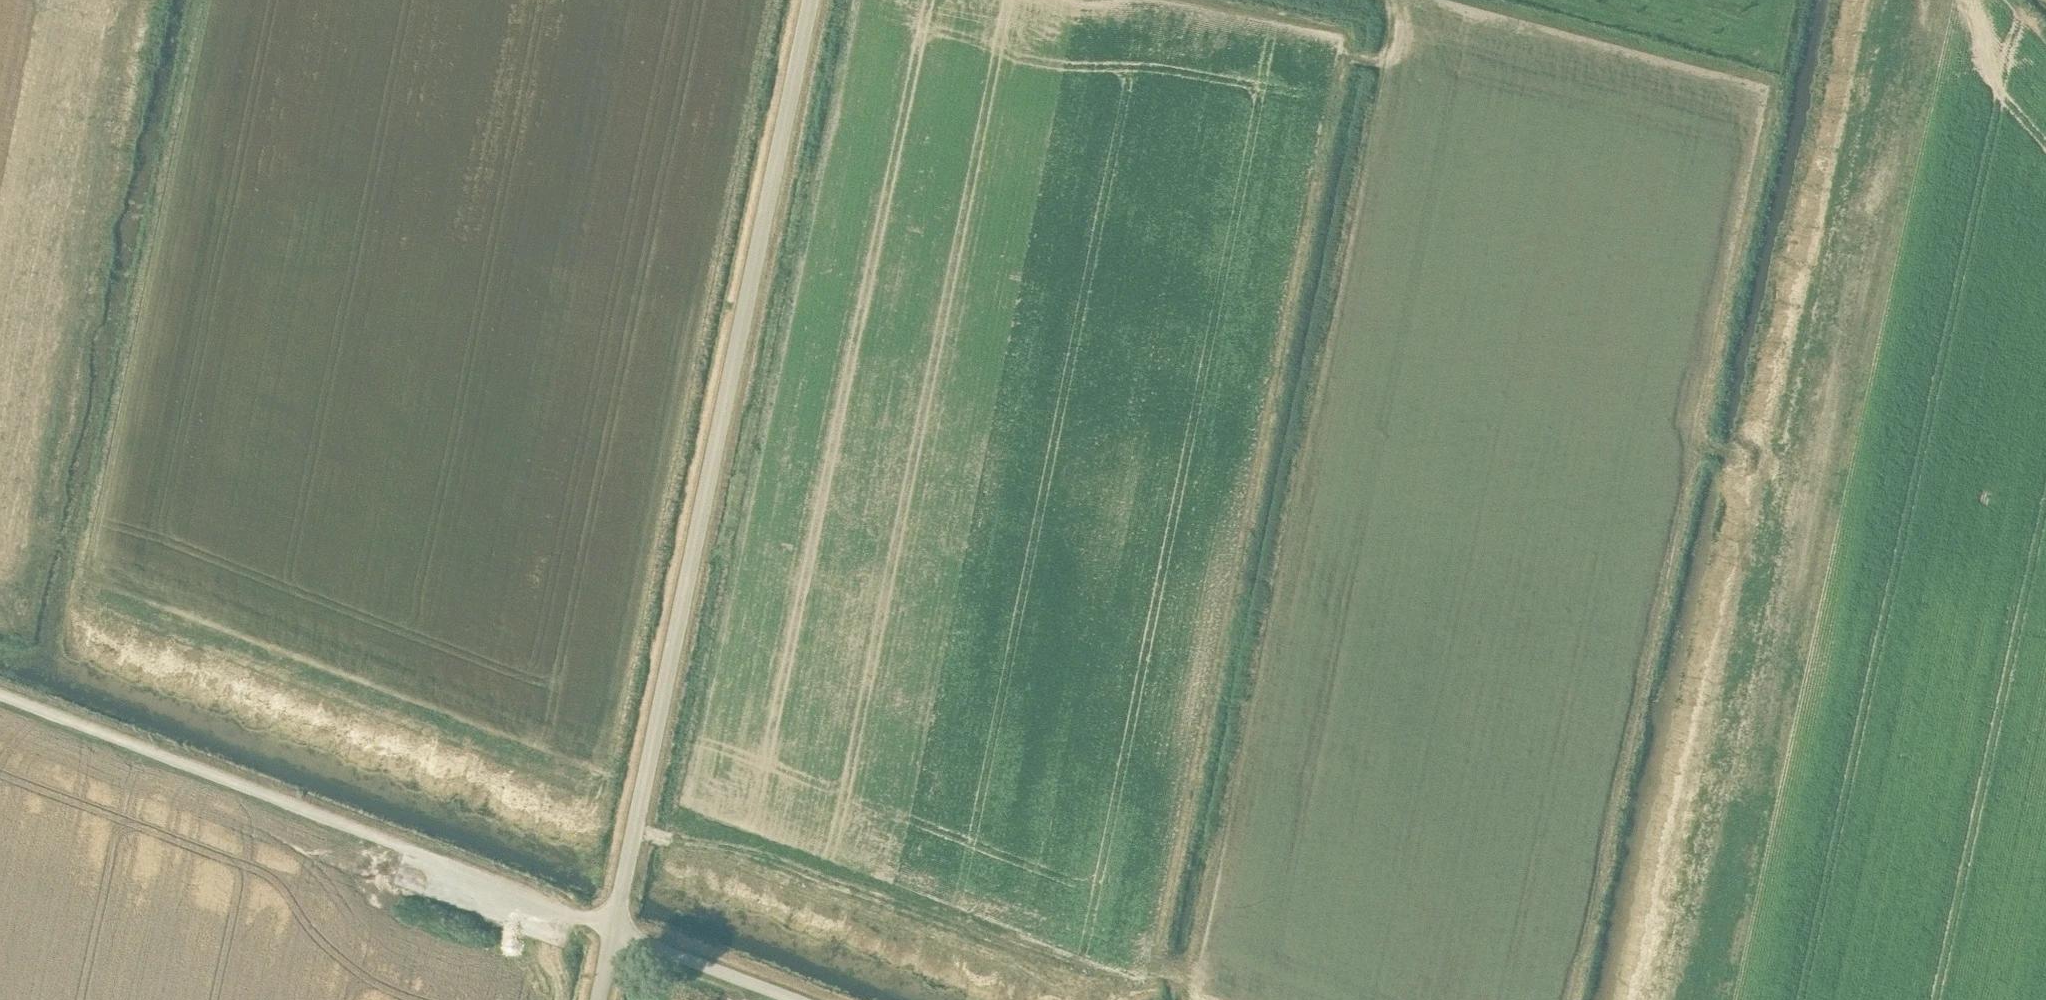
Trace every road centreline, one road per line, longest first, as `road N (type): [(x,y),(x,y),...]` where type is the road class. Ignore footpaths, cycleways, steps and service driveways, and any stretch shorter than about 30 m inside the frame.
road 1 (unclassified): [(615,930),(811,0)]
road 2 (unclassified): [(793,999),(615,930)]

